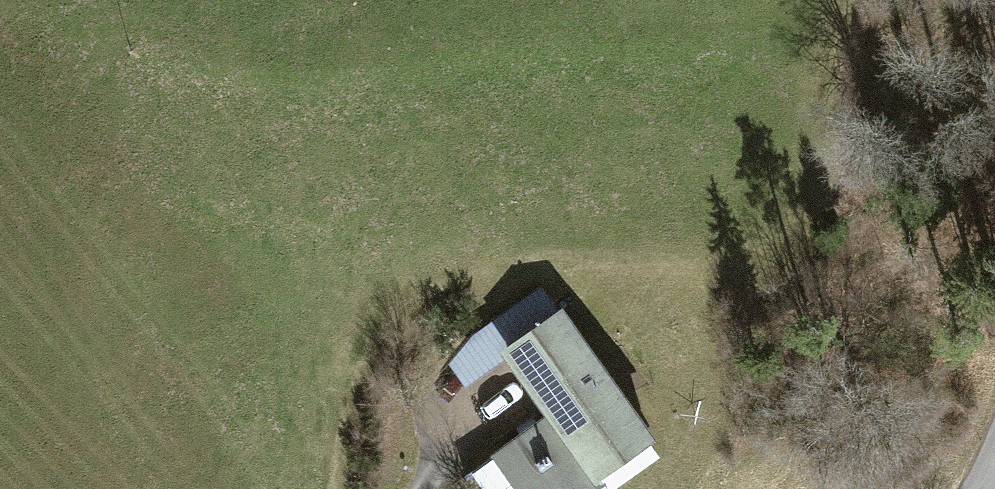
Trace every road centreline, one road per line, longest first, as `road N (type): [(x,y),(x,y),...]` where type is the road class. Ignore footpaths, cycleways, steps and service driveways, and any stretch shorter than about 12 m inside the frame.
road 1 (track): [(310,488),(308,448),(350,333),(412,269),(498,242),(691,255),(760,246),(824,171),(814,46),(828,0)]
road 2 (track): [(12,0),(106,34),(376,72),(814,46)]

